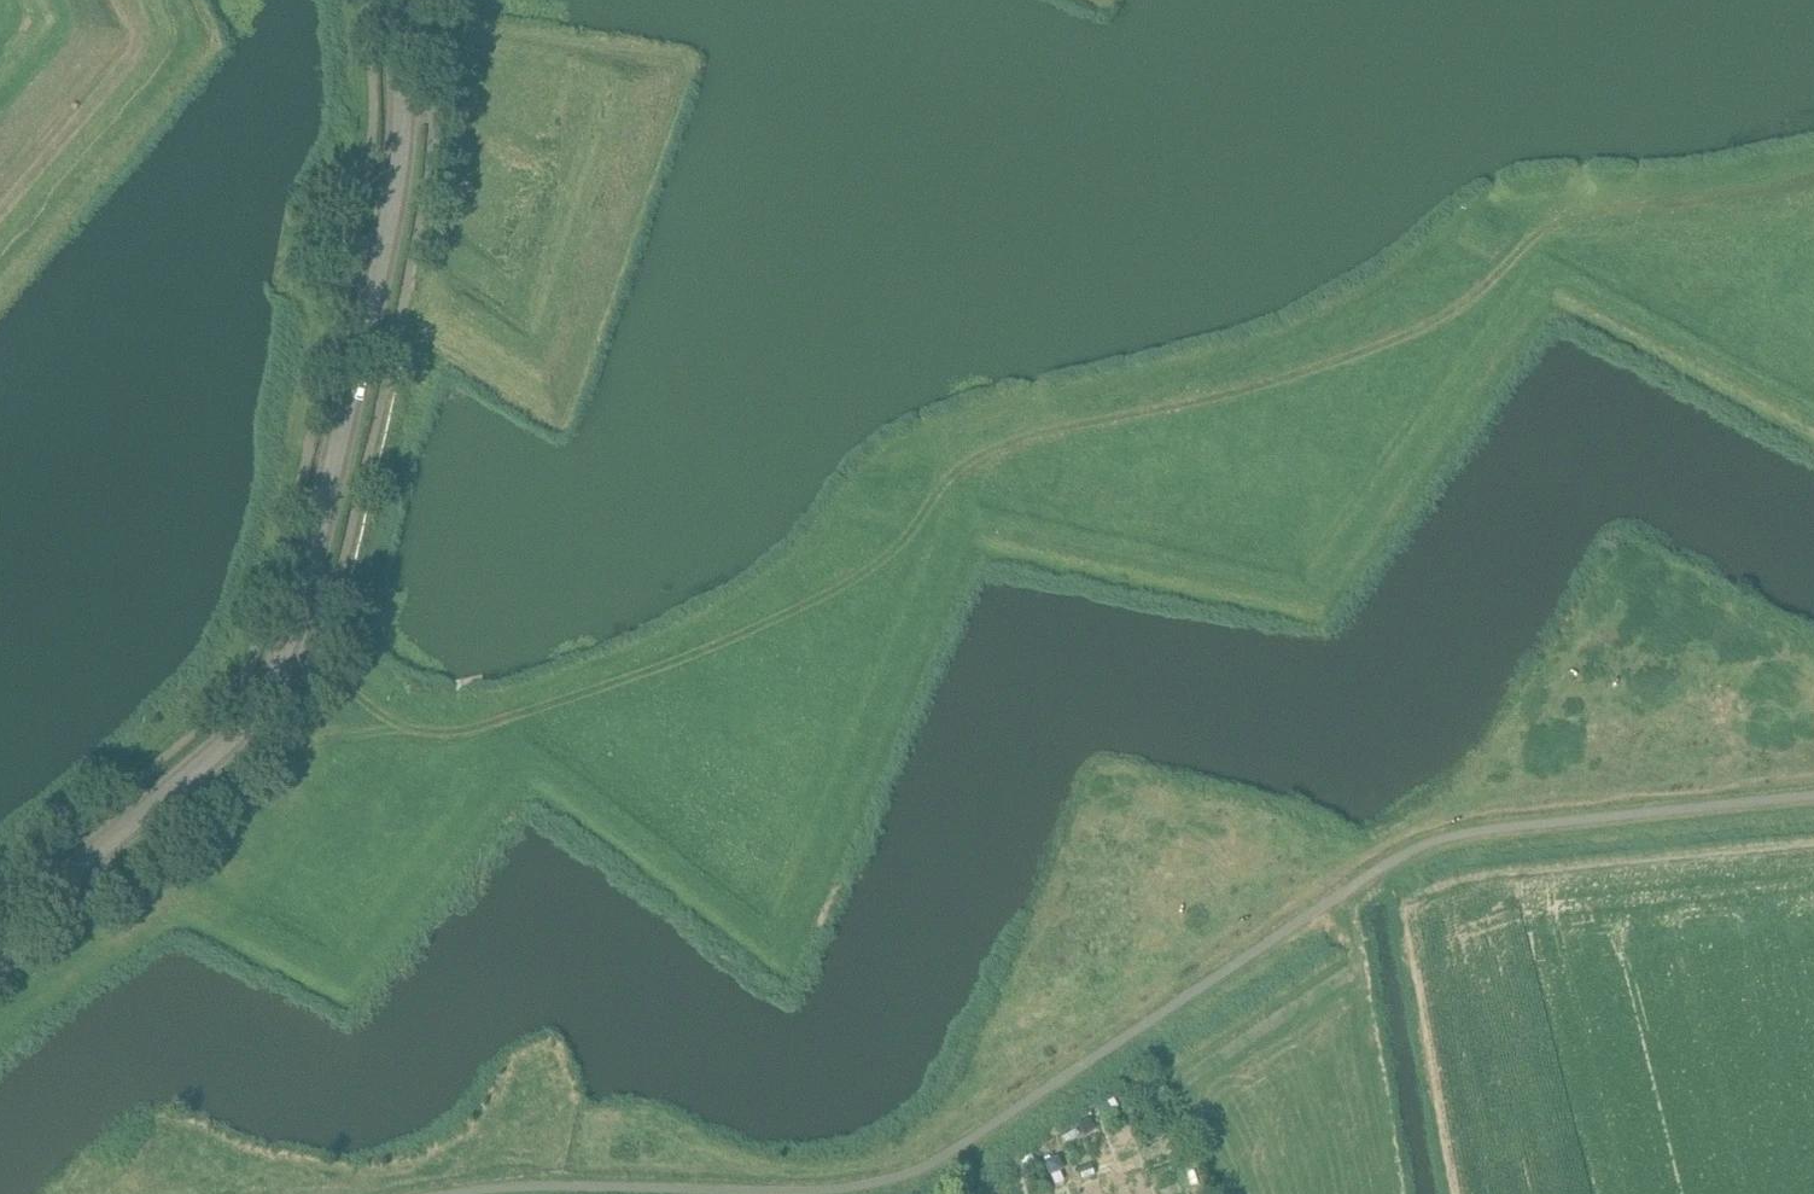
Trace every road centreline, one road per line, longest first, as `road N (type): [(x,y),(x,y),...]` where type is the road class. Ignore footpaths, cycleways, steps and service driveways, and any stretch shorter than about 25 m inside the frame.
road 1 (track): [(315,659),(405,724),(466,730),(648,675),(809,605),(902,537),(981,460),(1079,422),(1279,380),(1426,326),(1585,217),(1813,181)]
road 2 (tertiary): [(0,931),(251,717),(281,669),(306,600),(401,159),(396,0)]

